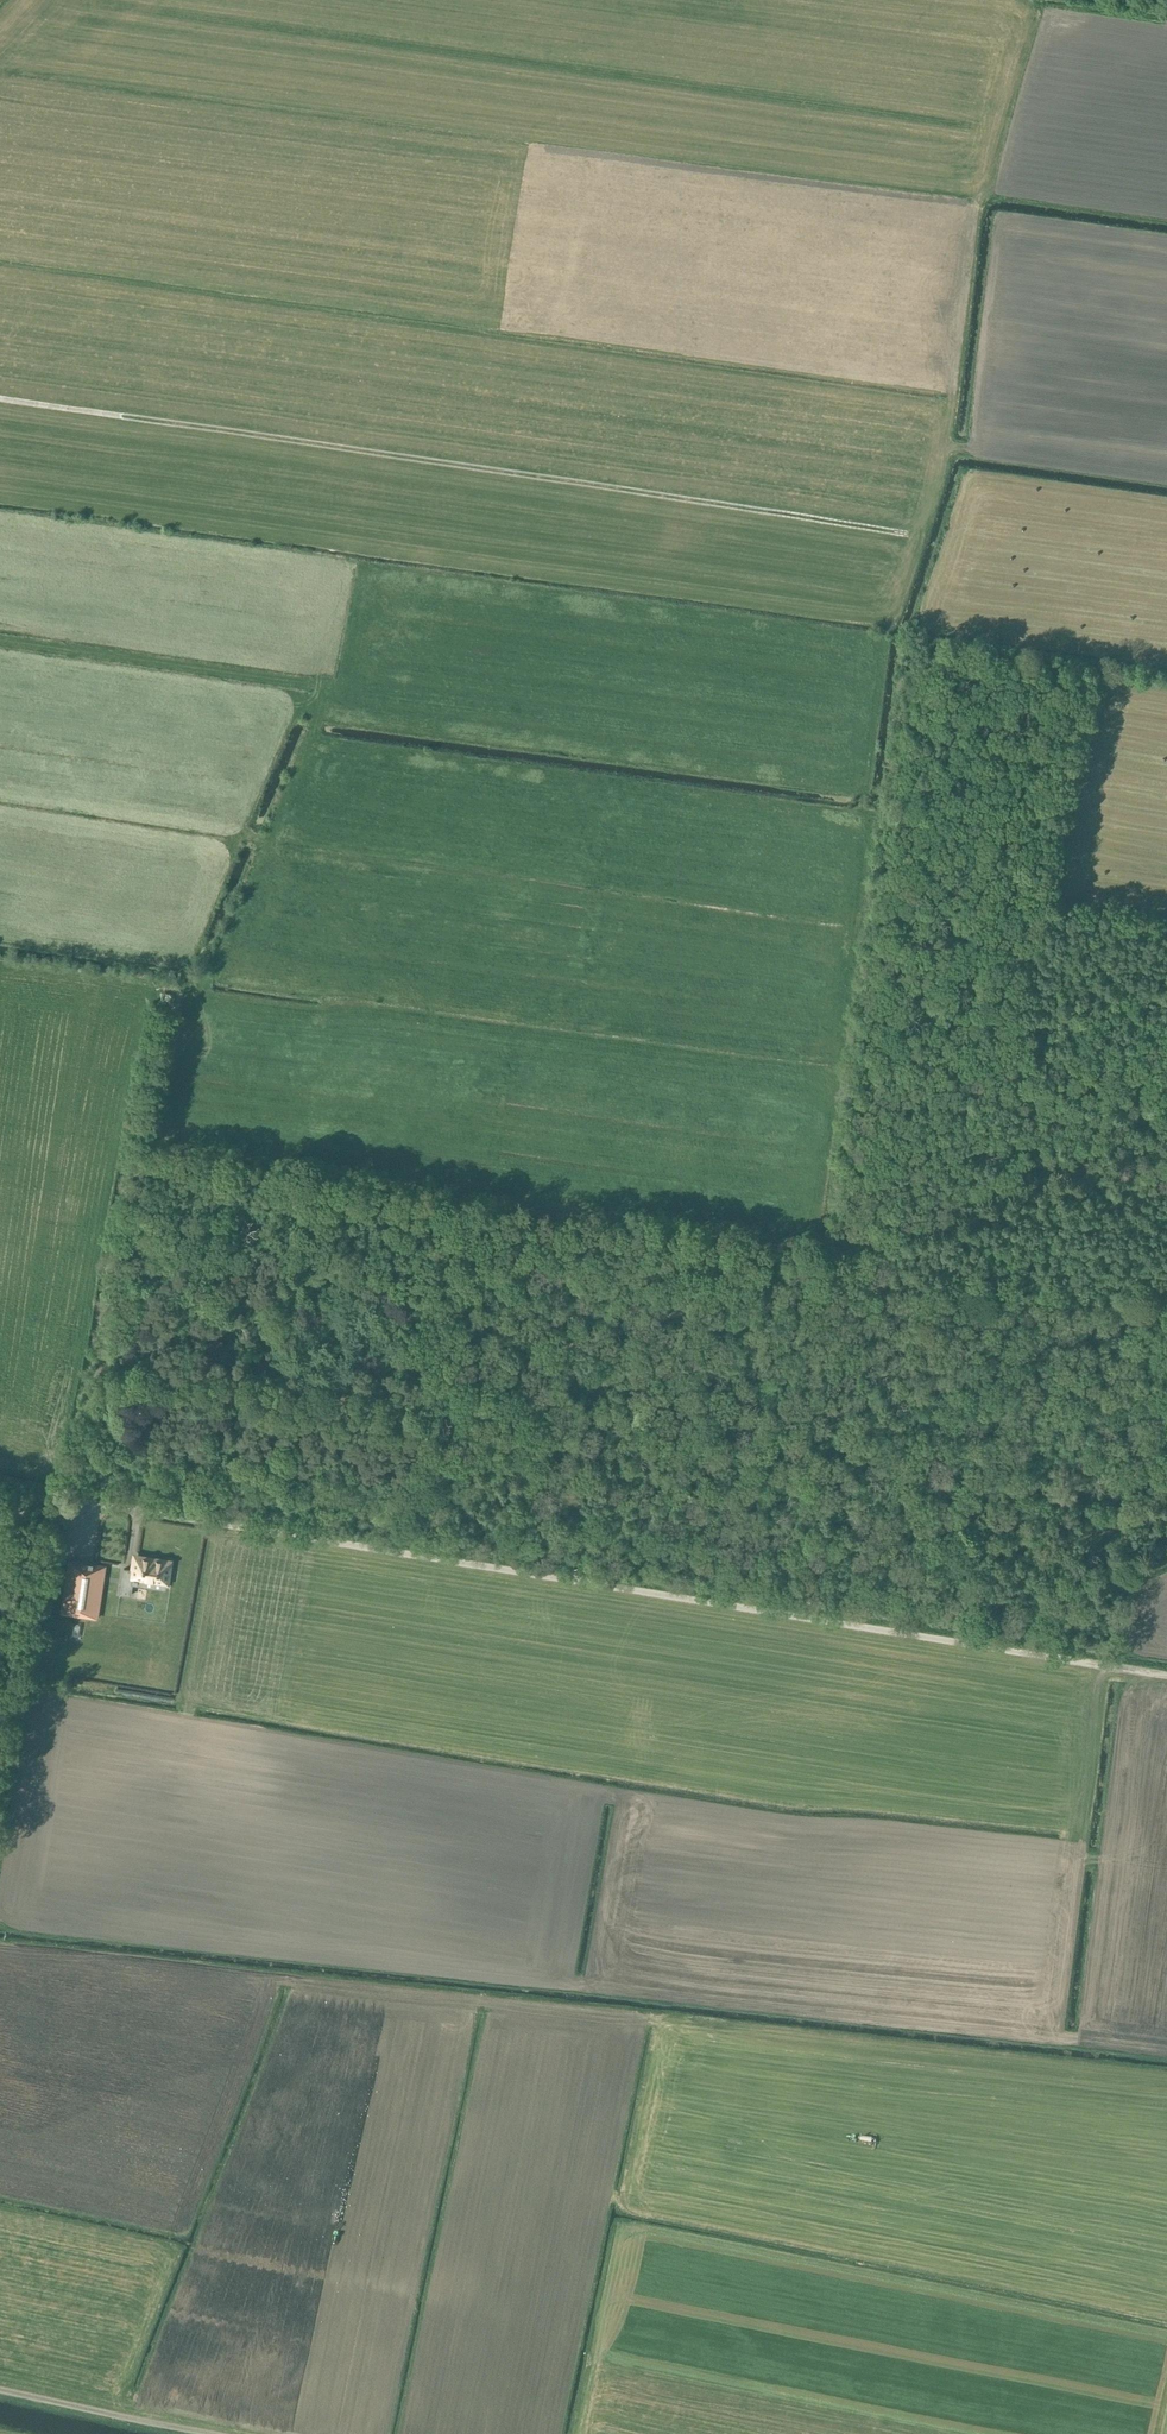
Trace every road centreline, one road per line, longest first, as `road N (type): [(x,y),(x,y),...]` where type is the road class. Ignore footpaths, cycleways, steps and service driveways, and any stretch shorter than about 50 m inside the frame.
road 1 (track): [(906,534),(0,397)]
road 2 (track): [(217,2433),(0,2389)]
road 3 (unclassified): [(147,1510),(0,1494)]

